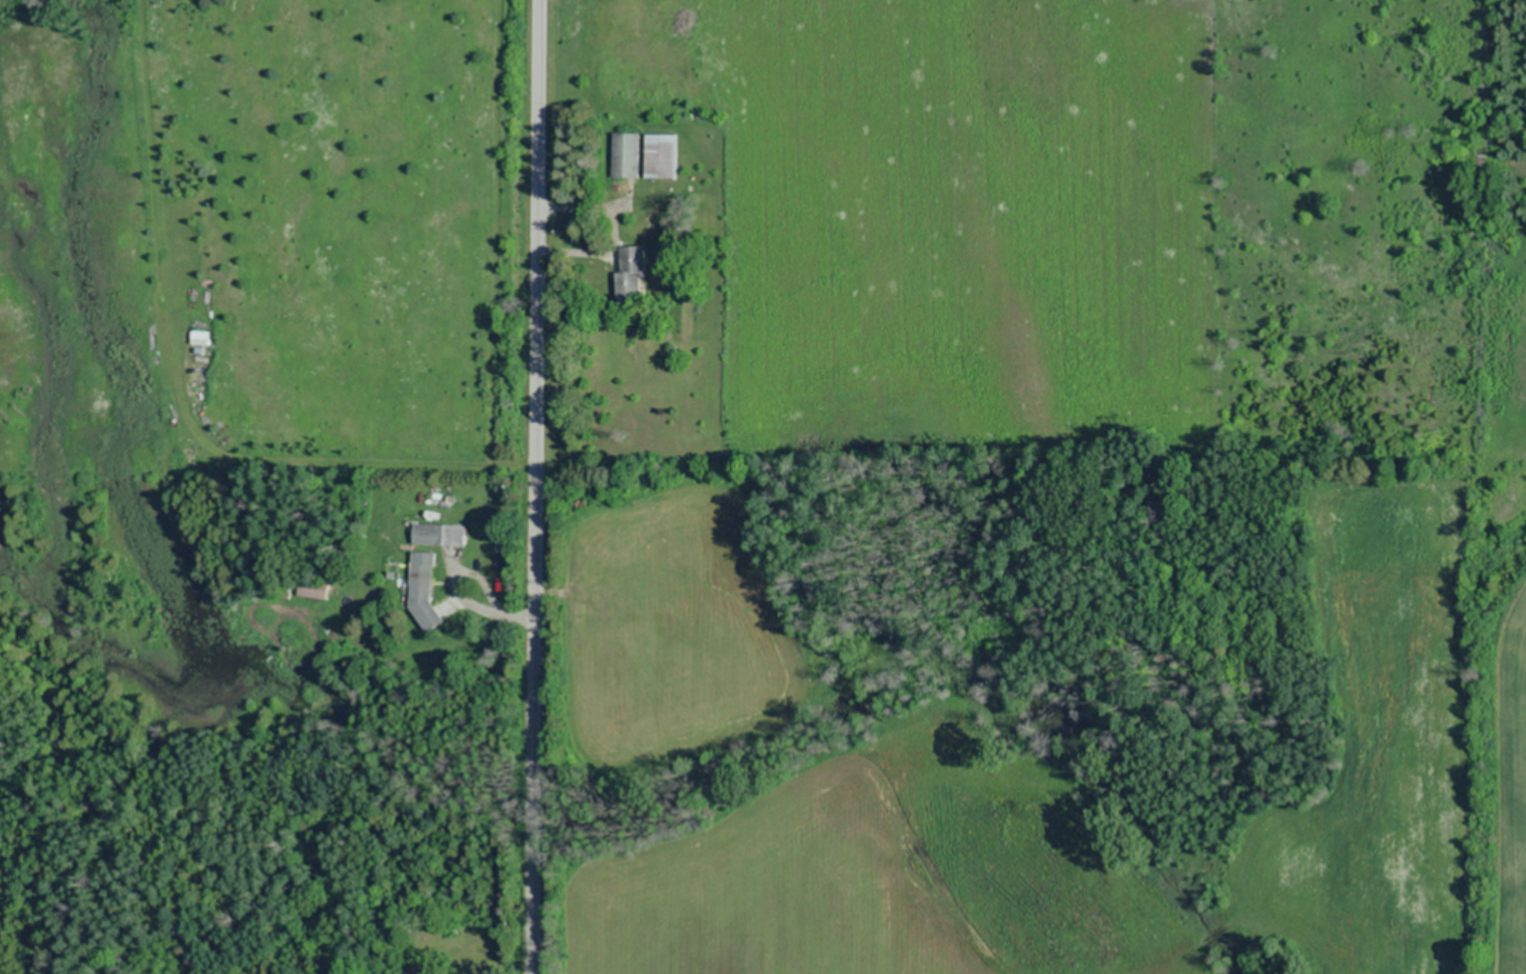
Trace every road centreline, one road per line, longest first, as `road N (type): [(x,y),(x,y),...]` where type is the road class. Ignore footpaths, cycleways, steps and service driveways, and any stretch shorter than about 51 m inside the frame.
road 1 (residential): [(532,973),(541,0)]

